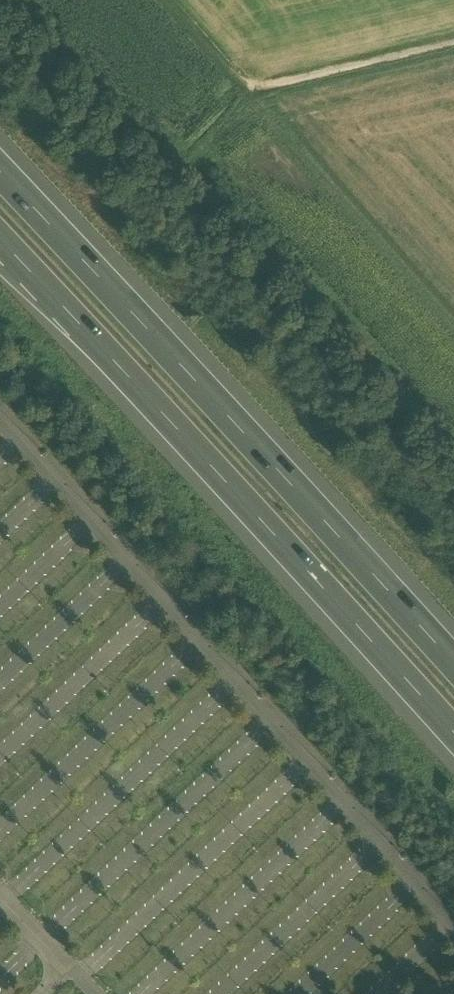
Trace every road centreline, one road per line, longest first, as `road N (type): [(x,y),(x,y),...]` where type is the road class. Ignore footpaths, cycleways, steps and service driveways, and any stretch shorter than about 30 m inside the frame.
road 1 (motorway): [(0,244),(453,744)]
road 2 (motorway): [(453,659),(0,165)]

